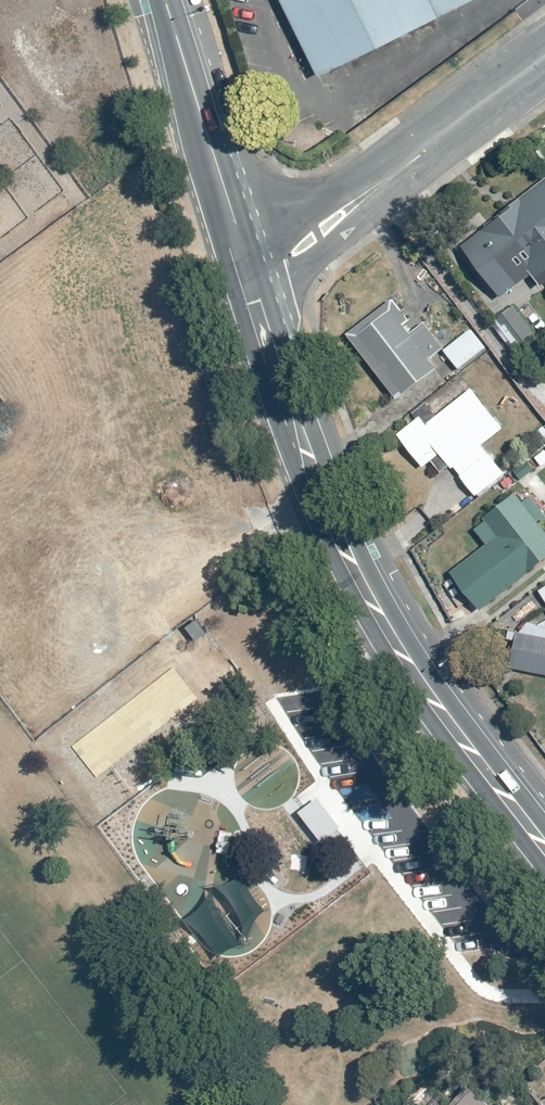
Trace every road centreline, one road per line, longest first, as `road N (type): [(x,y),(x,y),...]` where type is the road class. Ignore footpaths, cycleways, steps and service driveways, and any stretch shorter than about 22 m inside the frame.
road 1 (secondary): [(544,871),(421,715),(362,623),(292,454),(241,284)]
road 2 (secondary): [(263,267),(328,467),(387,604),(544,823)]
road 3 (residential): [(544,53),(263,267)]
road 4 (secondary): [(241,284),(162,0)]
road 5 (secondary): [(168,0),(263,267)]

